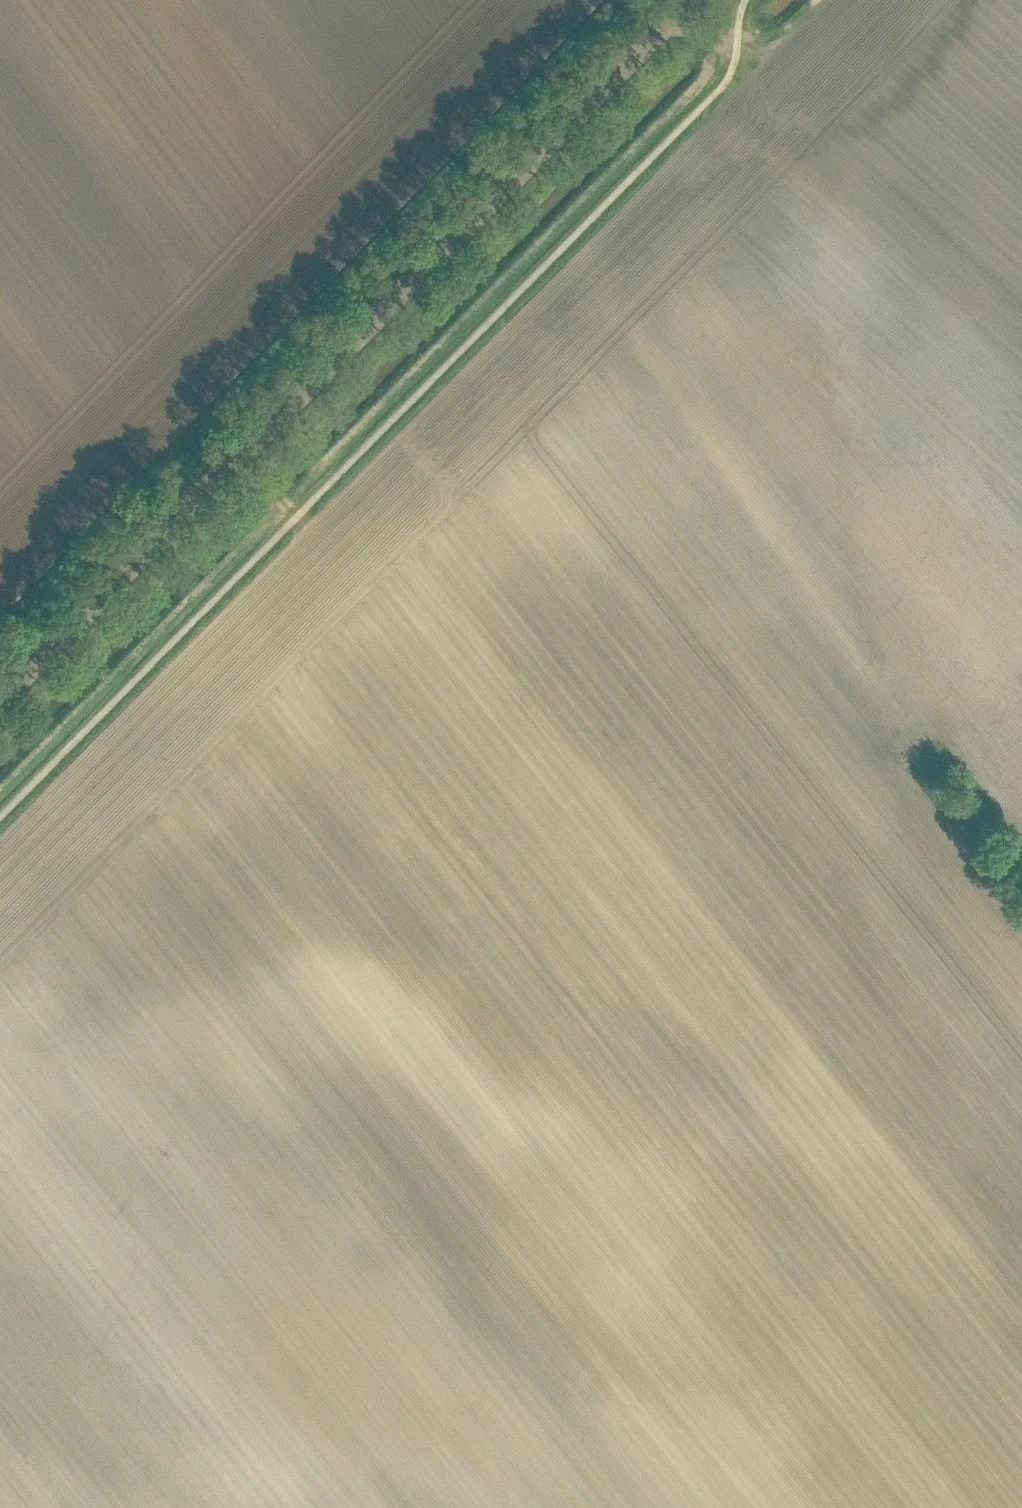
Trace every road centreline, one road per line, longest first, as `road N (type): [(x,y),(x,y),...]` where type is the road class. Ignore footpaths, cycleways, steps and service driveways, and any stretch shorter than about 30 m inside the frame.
road 1 (tertiary): [(682,0),(0,694)]

